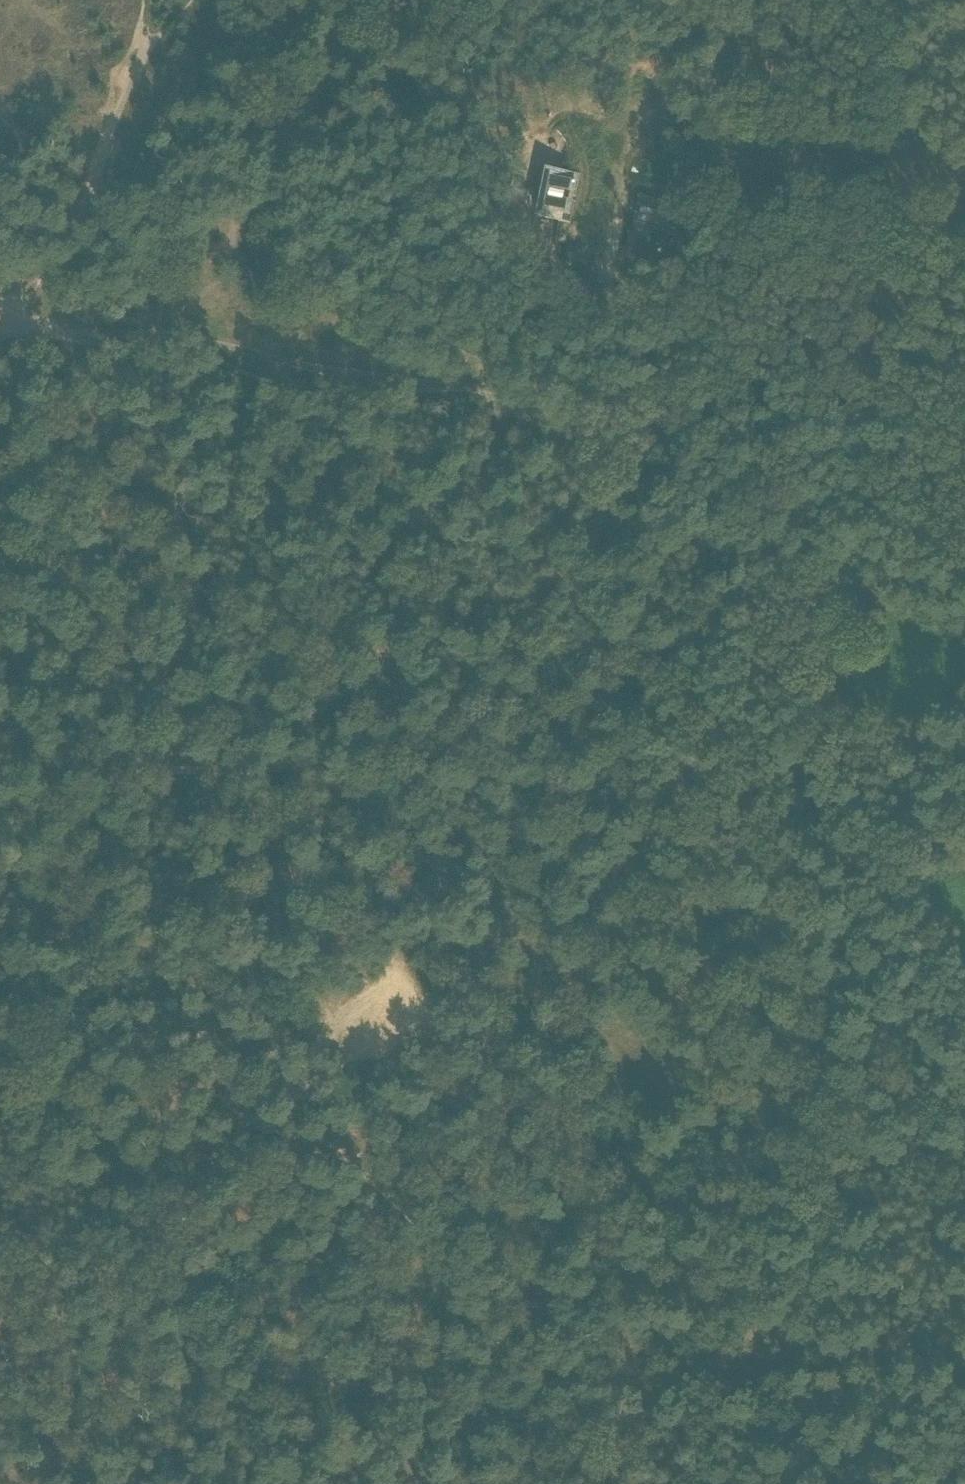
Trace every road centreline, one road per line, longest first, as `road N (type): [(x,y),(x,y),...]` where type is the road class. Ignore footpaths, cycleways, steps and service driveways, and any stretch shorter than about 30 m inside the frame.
road 1 (track): [(669,428),(500,366),(393,369),(56,319),(14,328),(0,321)]
road 2 (track): [(964,569),(796,466),(669,428)]
road 3 (track): [(500,366),(302,294),(235,249)]
road 4 (track): [(235,249),(375,0)]
road 5 (track): [(964,1356),(838,1483)]
road 6 (track): [(235,249),(191,310),(118,346)]

